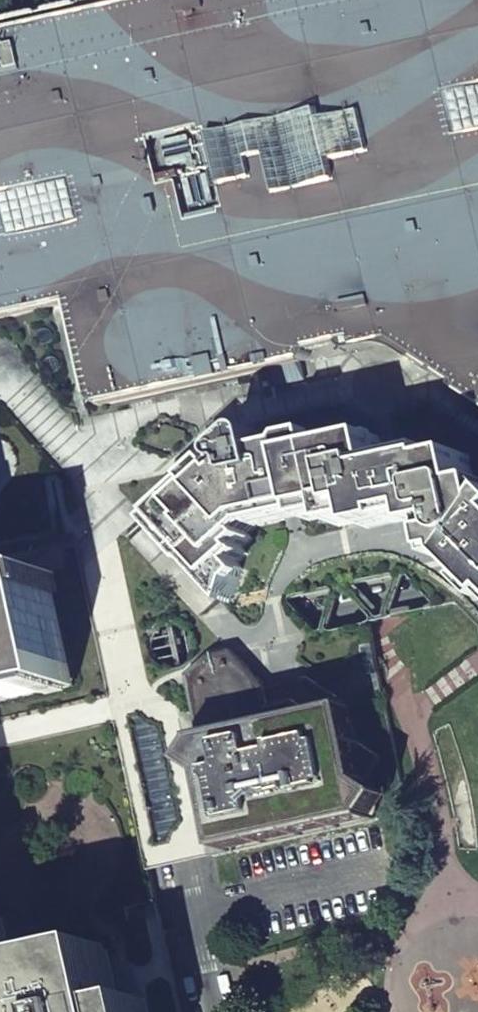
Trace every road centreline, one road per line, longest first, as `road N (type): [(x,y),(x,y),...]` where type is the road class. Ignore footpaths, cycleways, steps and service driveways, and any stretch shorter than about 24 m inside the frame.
road 1 (unclassified): [(123,651),(185,864),(217,1011)]
road 2 (residential): [(53,349),(123,651)]
road 3 (unclassified): [(477,568),(210,636)]

